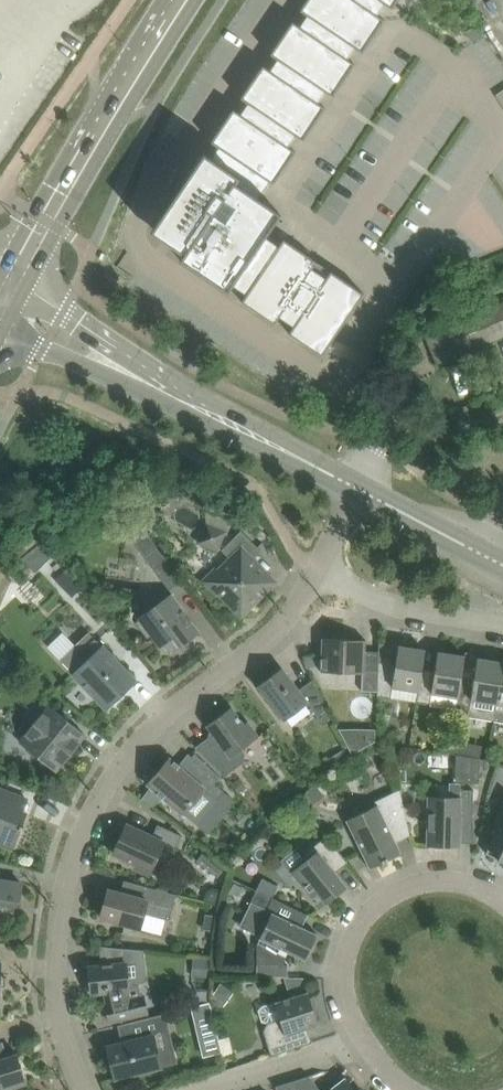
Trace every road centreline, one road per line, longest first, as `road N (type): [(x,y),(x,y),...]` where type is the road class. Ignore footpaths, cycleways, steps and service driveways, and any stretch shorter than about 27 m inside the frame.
road 1 (residential): [(85,1089),(69,1054),(54,962),(65,874),(101,786),(156,721),(281,626),(318,568)]
road 2 (secondary): [(15,269),(179,0)]
road 3 (residential): [(365,1040),(346,1008),(343,976),(347,950),(374,908),(428,880),(476,884),(502,898)]
road 4 (tertiary): [(178,398),(15,269)]
road 5 (tertiary): [(357,486),(178,398)]
road 6 (tertiary): [(0,321),(178,398)]
road 7 (residential): [(502,620),(371,597),(318,568)]
road 8 (residential): [(195,1089),(365,1040)]
road 9 (tertiary): [(502,560),(357,486)]
road 10 (track): [(502,412),(437,440),(382,427)]

